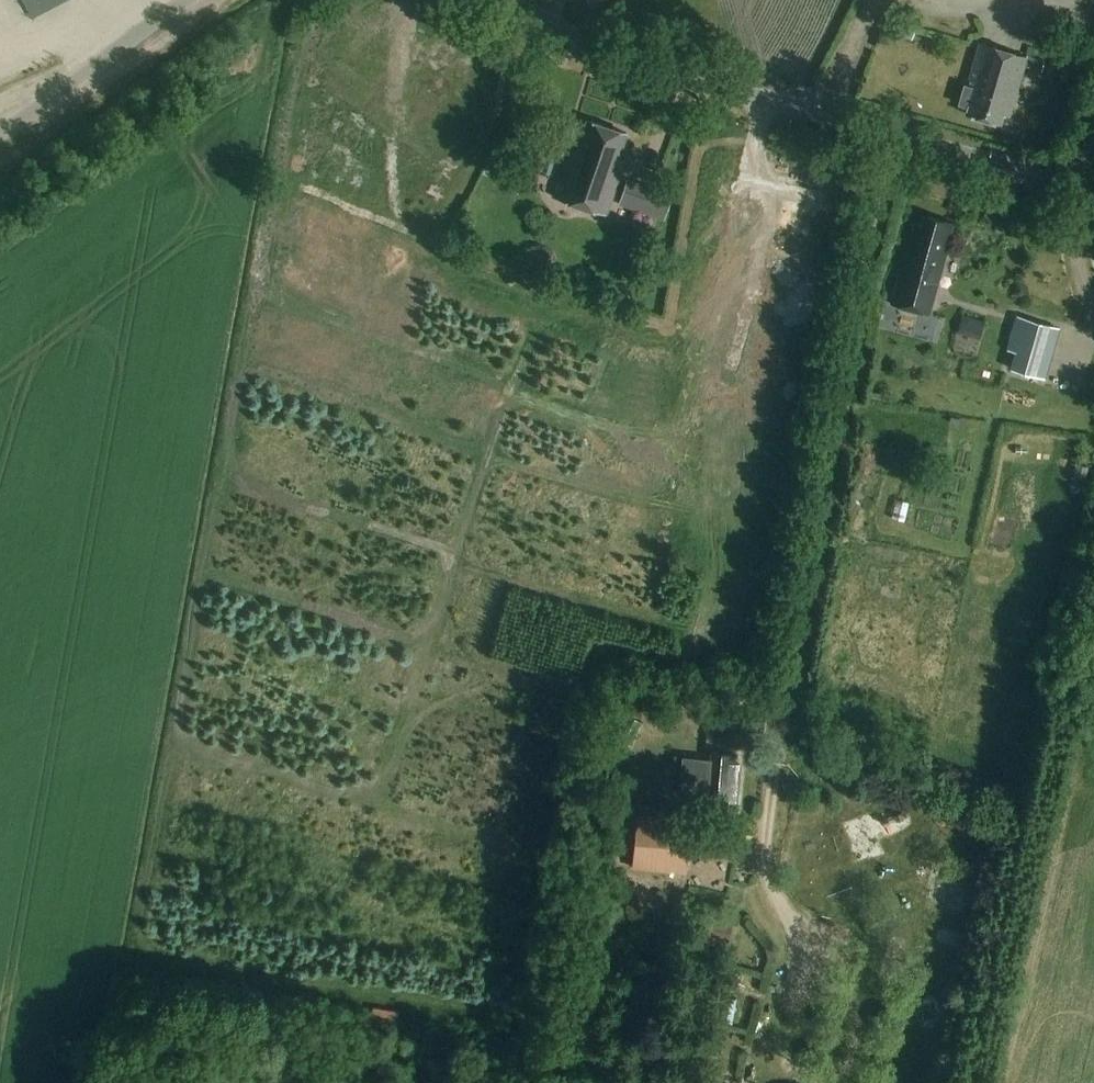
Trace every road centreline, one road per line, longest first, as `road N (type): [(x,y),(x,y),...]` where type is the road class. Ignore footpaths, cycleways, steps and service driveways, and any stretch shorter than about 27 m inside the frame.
road 1 (unclassified): [(1093,193),(602,50),(502,0)]
road 2 (unclassified): [(0,130),(187,0)]

